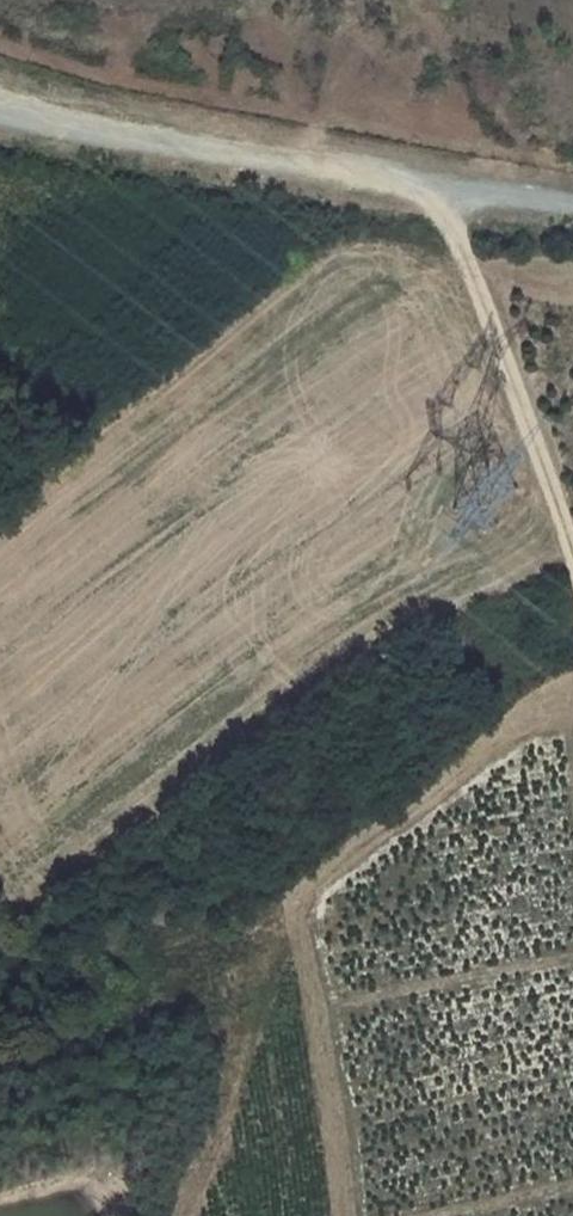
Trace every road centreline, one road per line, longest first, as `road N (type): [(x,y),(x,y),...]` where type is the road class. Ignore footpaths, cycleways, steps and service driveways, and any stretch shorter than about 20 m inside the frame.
road 1 (track): [(572,206),(233,156),(0,102)]
road 2 (track): [(432,185),(572,551)]

